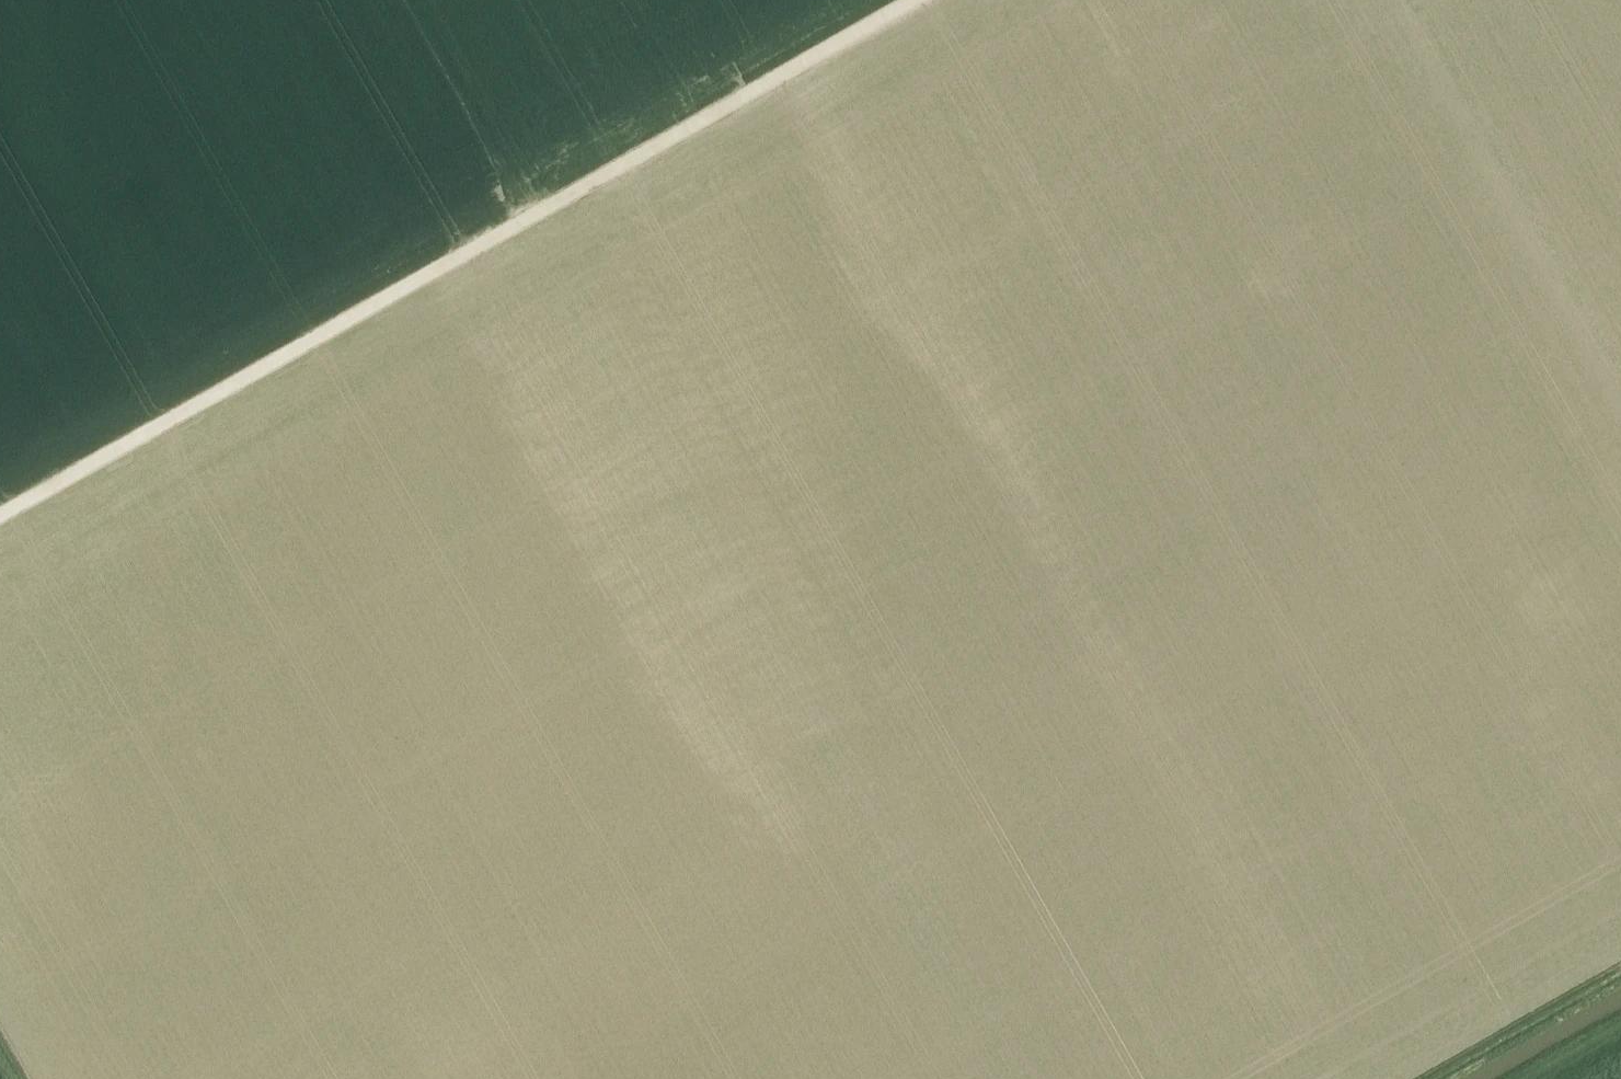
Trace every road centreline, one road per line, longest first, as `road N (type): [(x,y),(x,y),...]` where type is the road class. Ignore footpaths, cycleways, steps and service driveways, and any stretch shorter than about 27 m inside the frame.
road 1 (track): [(0,516),(912,0)]

